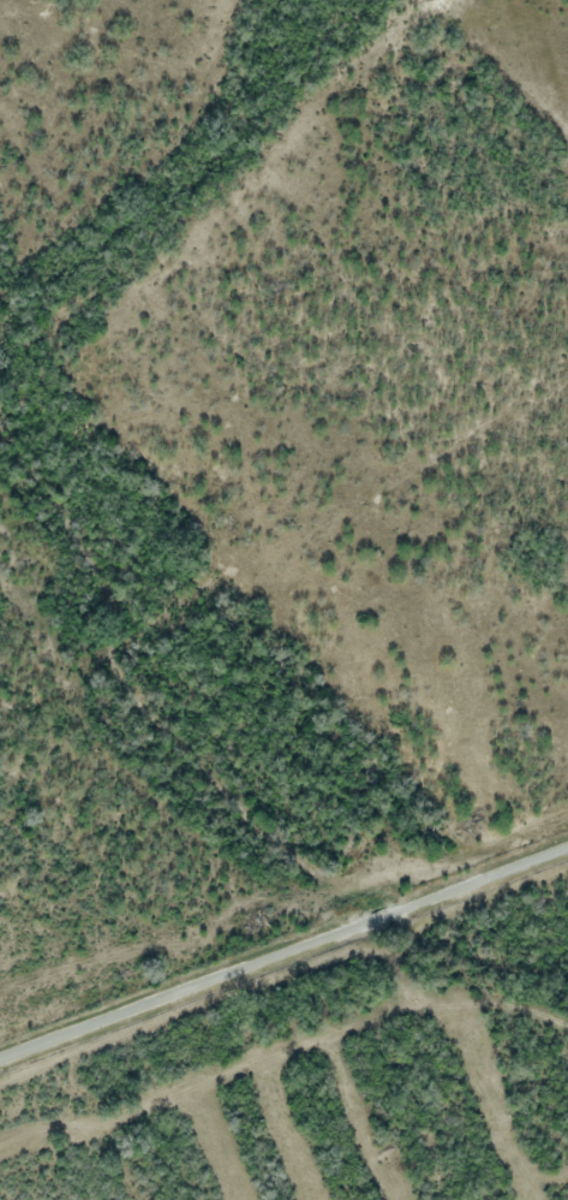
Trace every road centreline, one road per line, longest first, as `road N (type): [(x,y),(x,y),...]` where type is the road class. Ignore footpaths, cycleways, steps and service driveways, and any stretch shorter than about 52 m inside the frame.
road 1 (residential): [(0,1065),(567,854)]

